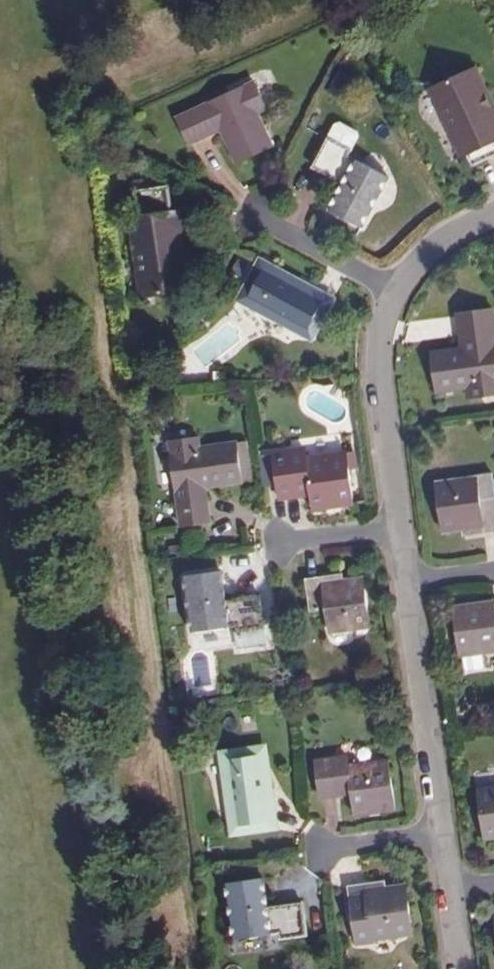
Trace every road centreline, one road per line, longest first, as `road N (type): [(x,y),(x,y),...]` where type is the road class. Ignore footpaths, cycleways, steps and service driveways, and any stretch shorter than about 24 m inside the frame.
road 1 (residential): [(412,584),(450,835)]
road 2 (residential): [(400,294),(381,369),(404,531)]
road 3 (residential): [(400,294),(247,216)]
road 4 (residential): [(320,856),(450,835)]
road 5 (residential): [(404,531),(279,545)]
road 6 (residential): [(493,214),(448,235),(400,294)]

